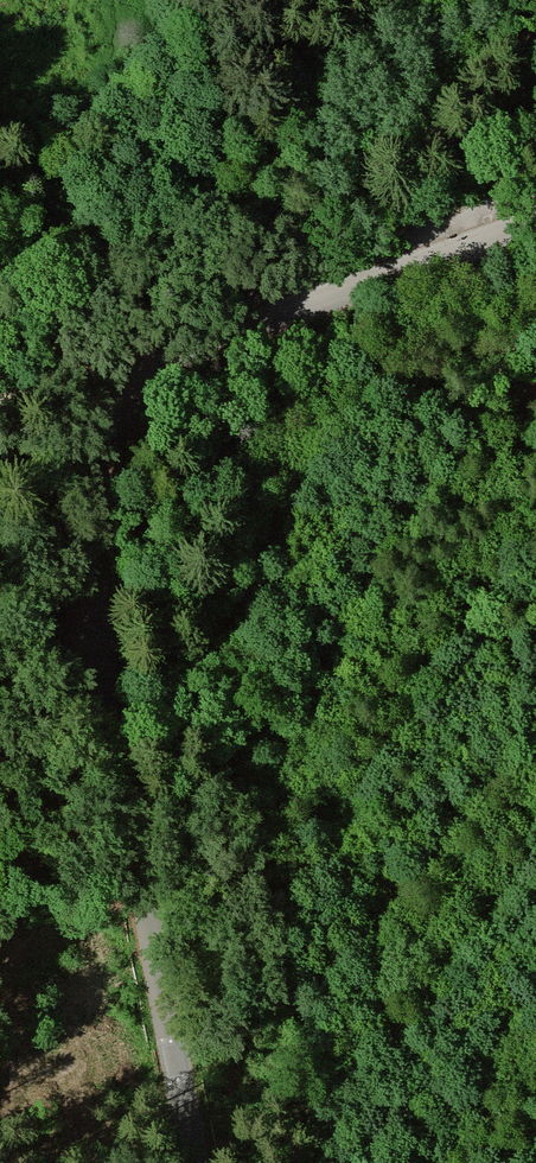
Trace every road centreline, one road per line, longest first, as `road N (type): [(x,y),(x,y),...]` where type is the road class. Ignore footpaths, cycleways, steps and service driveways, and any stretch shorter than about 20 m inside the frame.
road 1 (unclassified): [(193,1162),(92,597),(96,485),(110,427),(100,380),(535,221)]
road 2 (track): [(106,684),(44,713),(0,755)]

